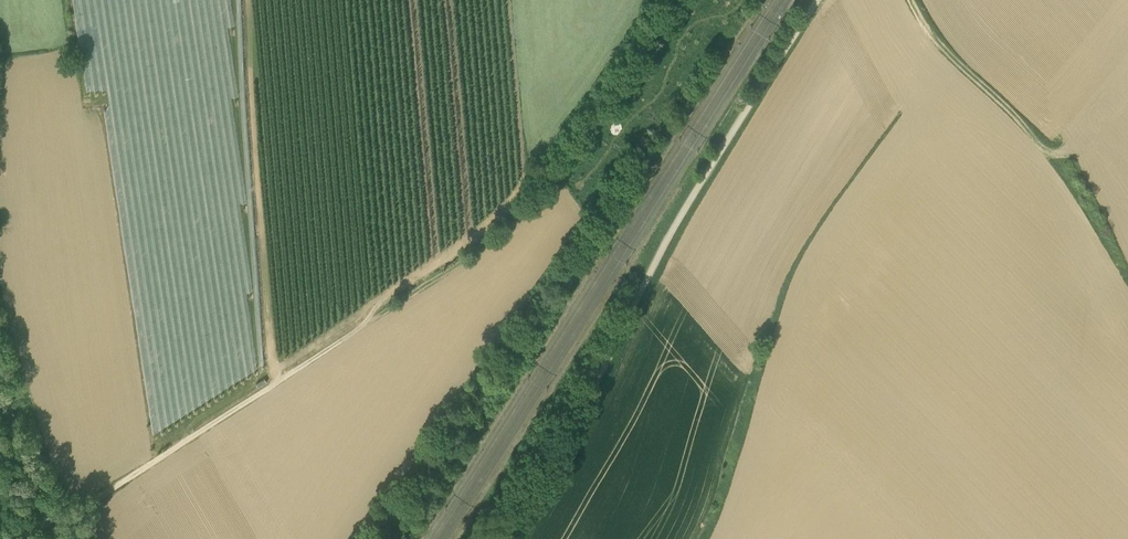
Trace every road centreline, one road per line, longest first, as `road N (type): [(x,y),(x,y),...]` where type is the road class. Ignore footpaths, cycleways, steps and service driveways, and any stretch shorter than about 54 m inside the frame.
road 1 (track): [(63,517),(505,225),(571,148),(677,0)]
road 2 (track): [(513,538),(686,205),(817,0)]
road 3 (unclassified): [(63,517),(33,471),(0,392)]

